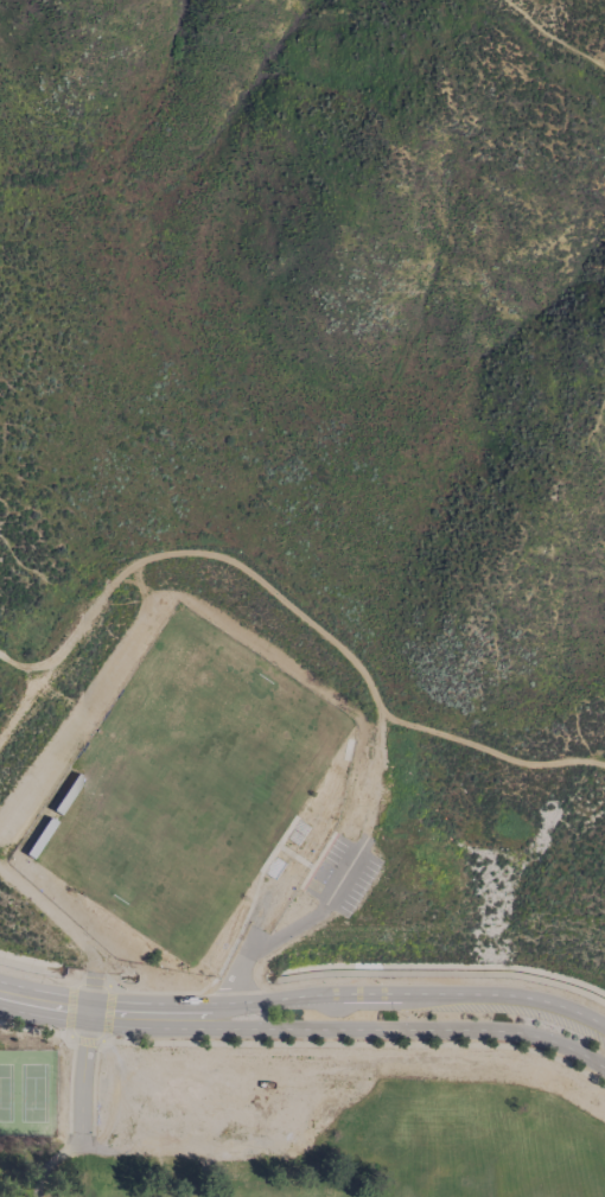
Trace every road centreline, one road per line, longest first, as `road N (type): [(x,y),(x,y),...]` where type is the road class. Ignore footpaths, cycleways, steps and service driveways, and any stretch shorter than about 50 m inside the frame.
road 1 (track): [(0,648),(24,658),(46,655),(129,561),(152,549),(210,553),(285,594),(400,713),(524,757),(604,763)]
road 2 (tertiary): [(0,1007),(179,1029),(503,1031),(568,1048),(604,1070)]
road 3 (tertiary): [(604,1028),(560,1006),(495,995),(147,1004),(0,983)]

